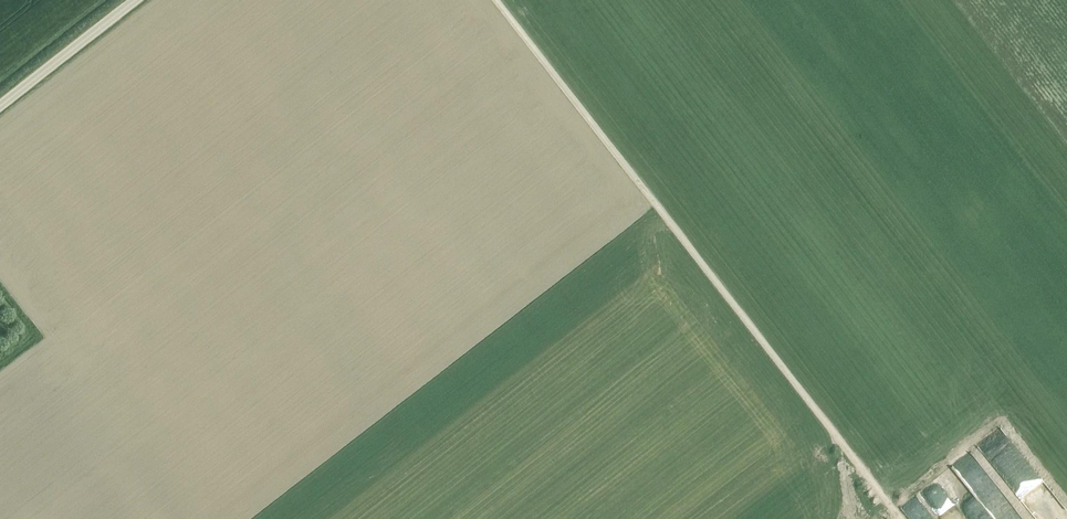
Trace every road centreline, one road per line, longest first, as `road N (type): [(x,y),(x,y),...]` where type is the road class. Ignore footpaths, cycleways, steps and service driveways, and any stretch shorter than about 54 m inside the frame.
road 1 (unclassified): [(0,100),(129,0)]

